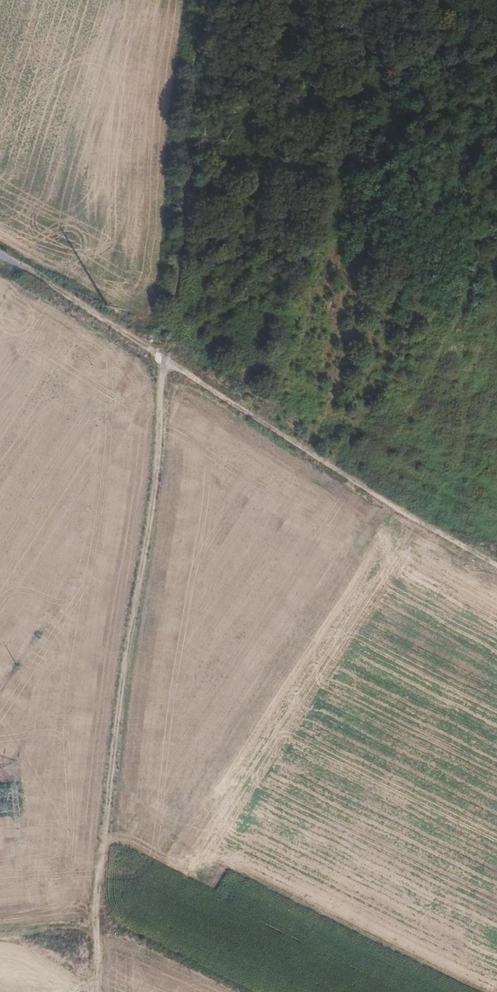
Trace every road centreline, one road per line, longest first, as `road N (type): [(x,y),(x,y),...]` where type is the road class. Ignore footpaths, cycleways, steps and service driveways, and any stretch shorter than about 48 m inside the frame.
road 1 (track): [(96,991),(97,889),(155,502),(163,359)]
road 2 (track): [(0,260),(496,566)]

